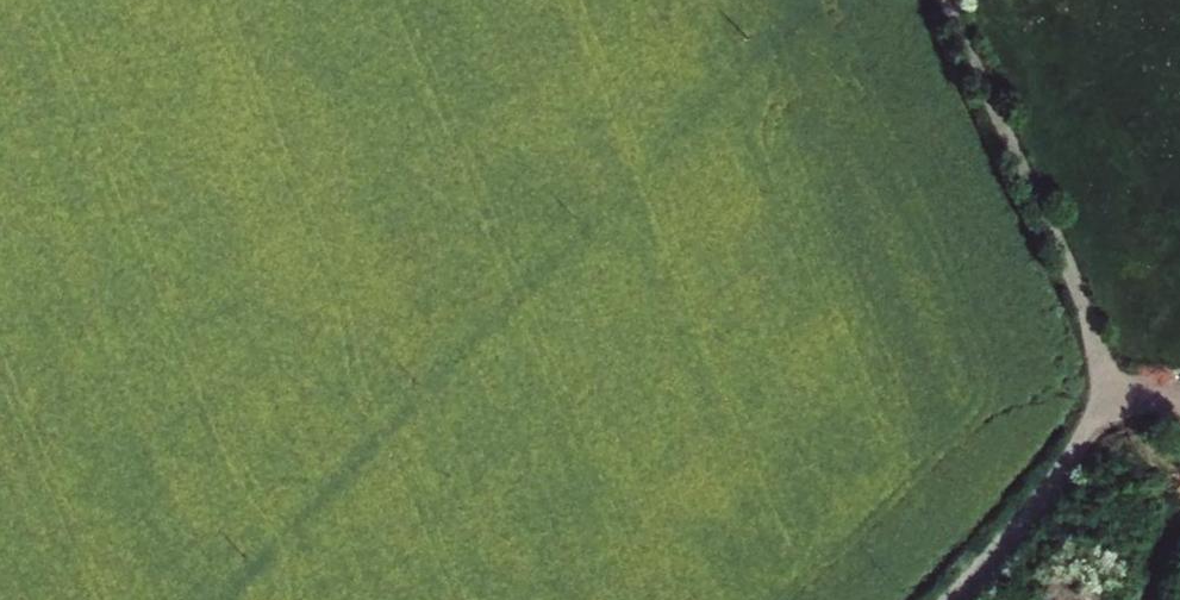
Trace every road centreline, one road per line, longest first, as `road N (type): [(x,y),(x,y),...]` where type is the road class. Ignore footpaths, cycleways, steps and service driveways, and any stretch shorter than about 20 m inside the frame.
road 1 (track): [(940,0),(1123,403),(1179,421)]

